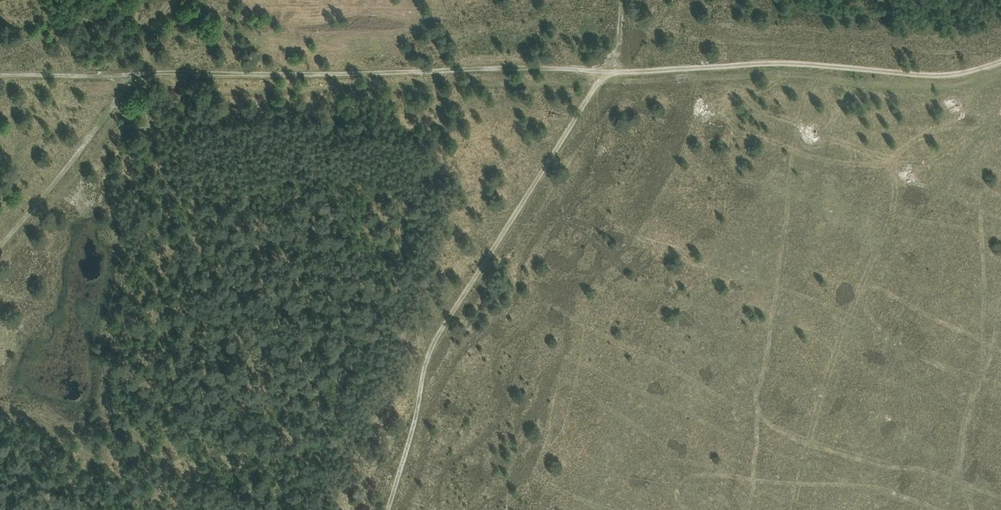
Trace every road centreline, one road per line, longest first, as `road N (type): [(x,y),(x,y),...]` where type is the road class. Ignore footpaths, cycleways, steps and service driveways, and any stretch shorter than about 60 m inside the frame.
road 1 (track): [(388,509),(435,340),(606,71)]
road 2 (track): [(606,71),(137,76)]
road 3 (track): [(606,71),(774,63),(942,74),(1000,61)]
road 4 (track): [(137,76),(0,244)]
road 5 (track): [(0,76),(137,76)]

